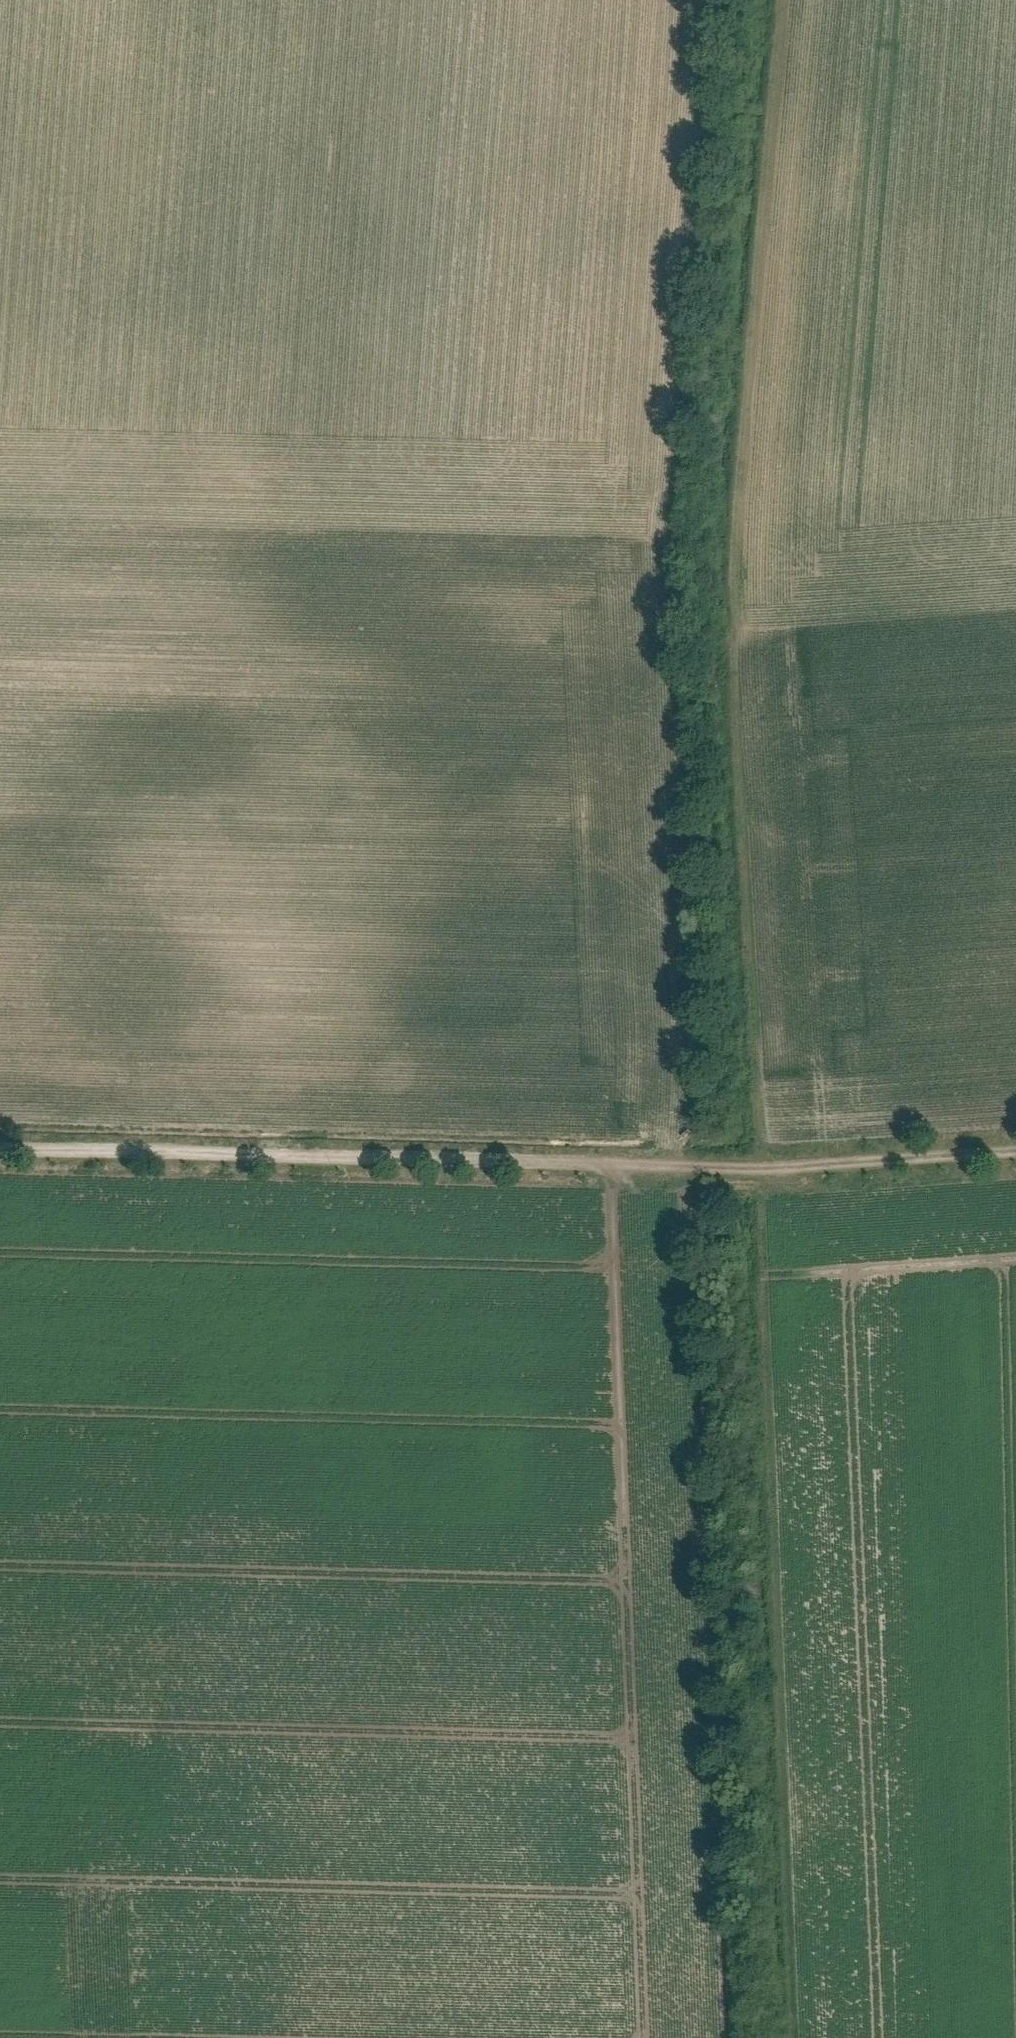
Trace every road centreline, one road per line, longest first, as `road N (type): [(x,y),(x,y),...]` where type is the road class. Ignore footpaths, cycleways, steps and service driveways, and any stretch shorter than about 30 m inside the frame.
road 1 (track): [(1015,1155),(707,1173),(0,1150)]

